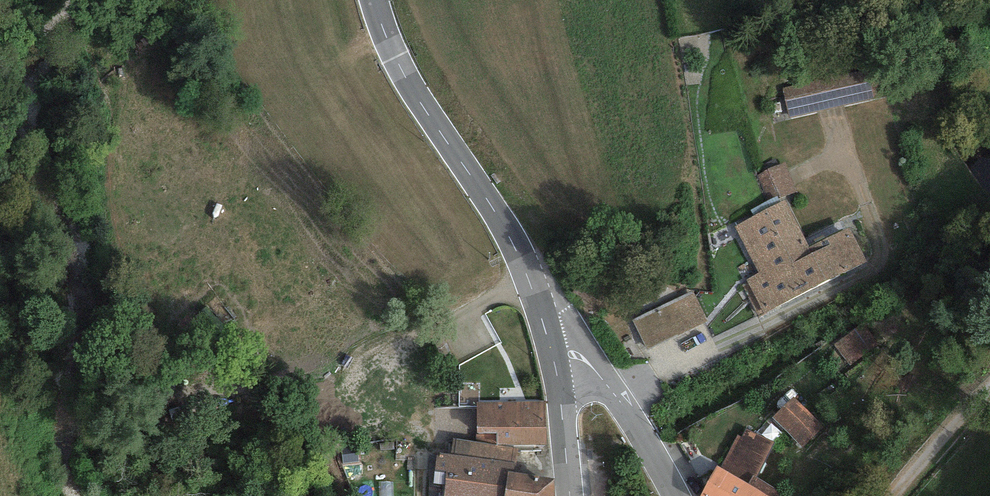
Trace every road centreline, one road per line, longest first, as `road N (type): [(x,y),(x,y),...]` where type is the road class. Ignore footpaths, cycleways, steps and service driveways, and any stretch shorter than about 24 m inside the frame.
road 1 (tertiary): [(374,0),(408,81),(513,242),(551,350)]
road 2 (track): [(529,278),(439,323),(358,351),(348,373),(353,387),(418,433),(422,495)]
road 3 (tertiary): [(551,350),(592,366),(675,495)]
road 4 (tertiary): [(551,350),(570,495)]
road 5 (track): [(894,495),(989,387)]

